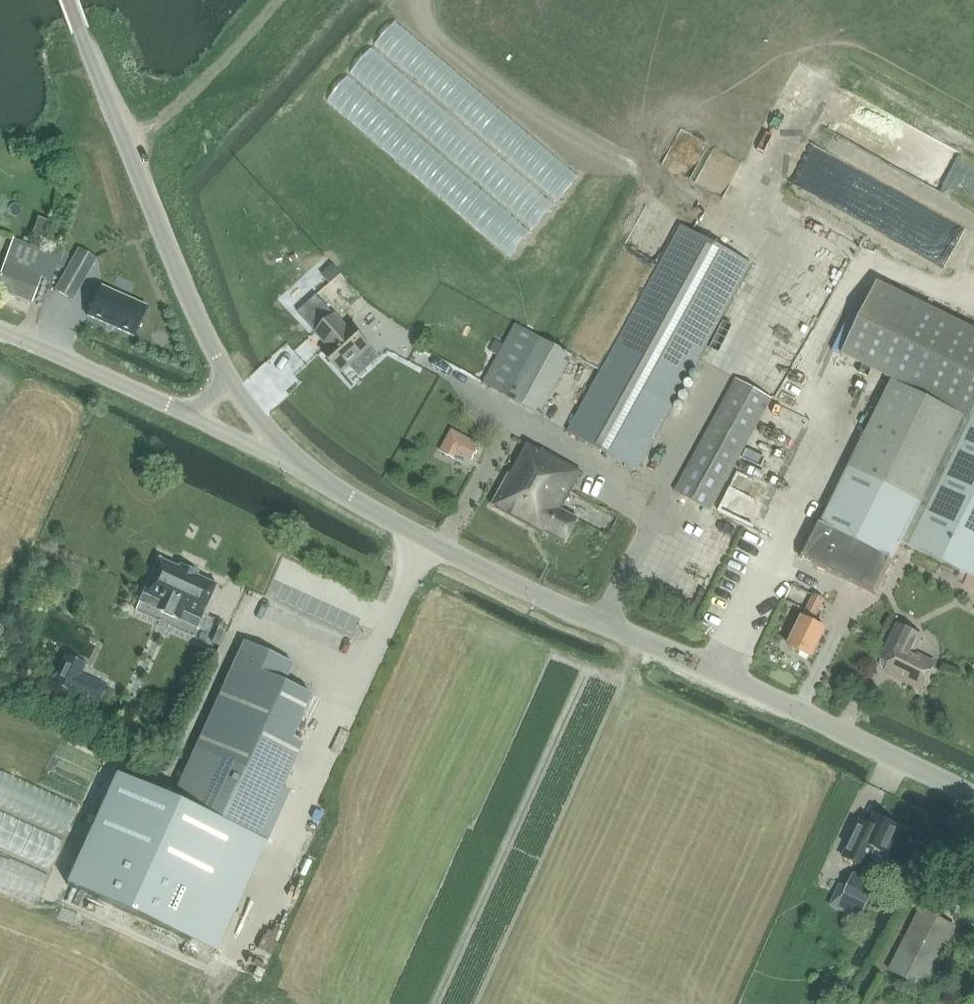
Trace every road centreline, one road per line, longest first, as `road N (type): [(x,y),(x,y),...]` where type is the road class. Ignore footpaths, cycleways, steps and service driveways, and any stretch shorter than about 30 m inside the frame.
road 1 (unclassified): [(973,795),(456,557),(291,455)]
road 2 (unclassified): [(230,382),(157,227),(68,0)]
road 3 (unclassified): [(0,333),(170,406)]
road 4 (unclassified): [(170,406),(270,455),(291,455)]

